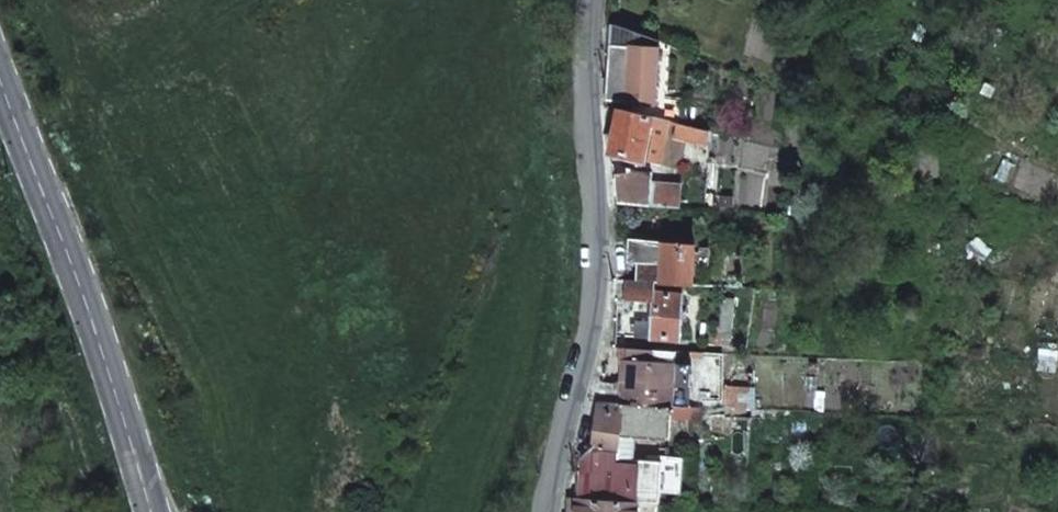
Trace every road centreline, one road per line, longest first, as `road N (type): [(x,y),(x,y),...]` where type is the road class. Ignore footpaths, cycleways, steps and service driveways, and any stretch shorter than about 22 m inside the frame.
road 1 (residential): [(590,0),(588,323),(549,511)]
road 2 (secondary): [(0,79),(123,404),(156,511)]

